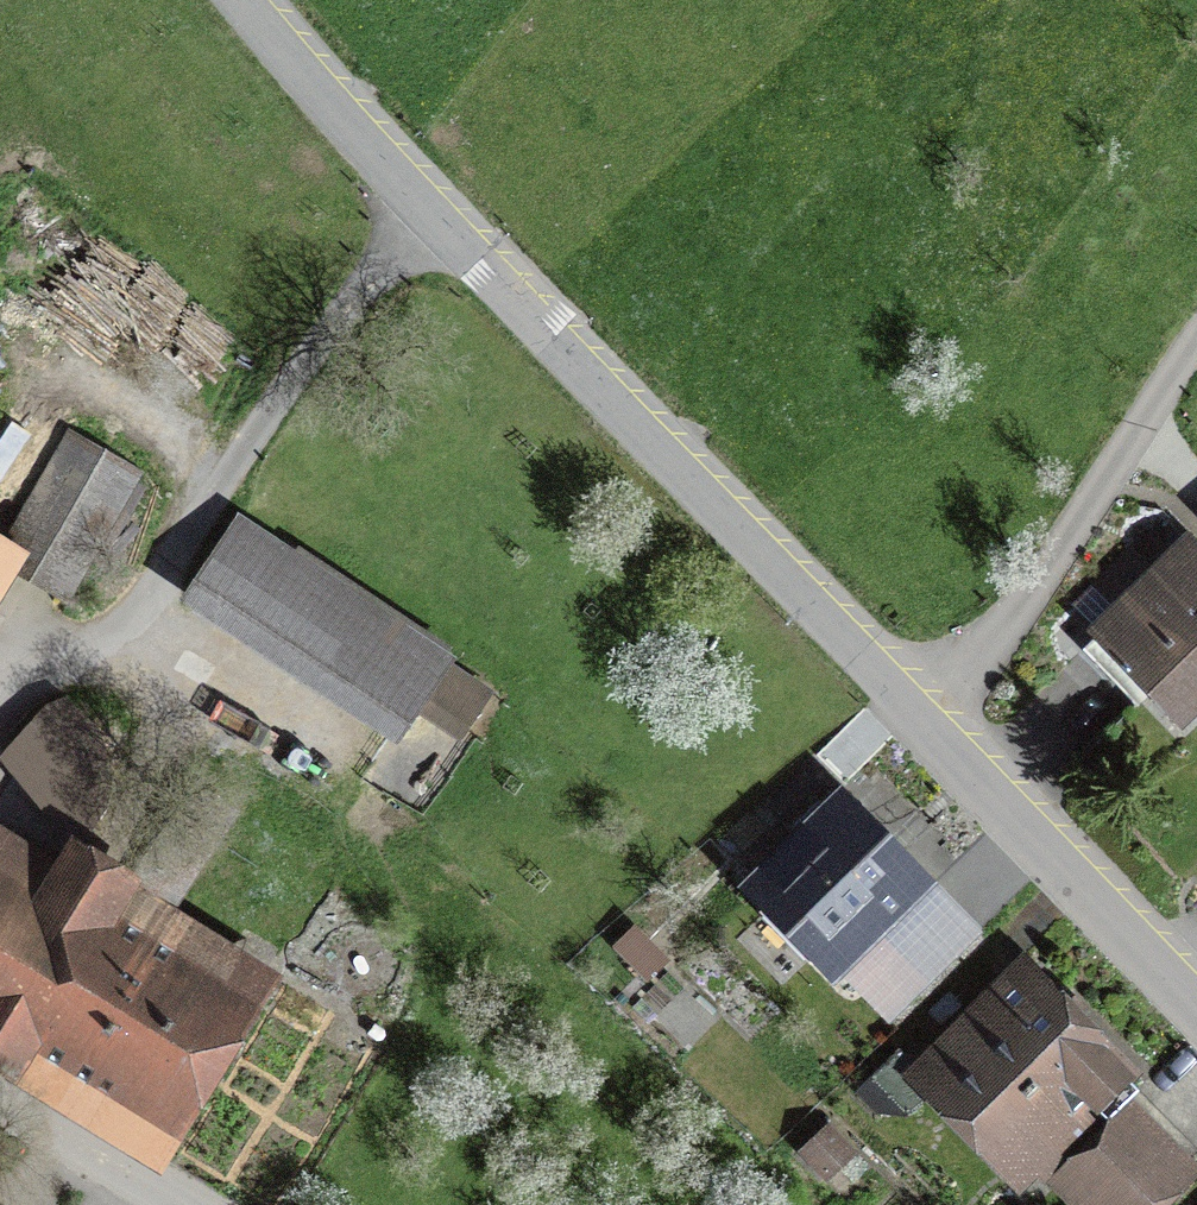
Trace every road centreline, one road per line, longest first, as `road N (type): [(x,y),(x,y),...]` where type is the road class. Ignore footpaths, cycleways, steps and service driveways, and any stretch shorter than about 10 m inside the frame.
road 1 (tertiary): [(248,0),(311,80),(1196,1005)]
road 2 (track): [(425,196),(306,359),(177,570),(118,633),(0,687)]
road 3 (track): [(941,740),(1196,337)]
road 4 (residential): [(173,1204),(0,1114)]

